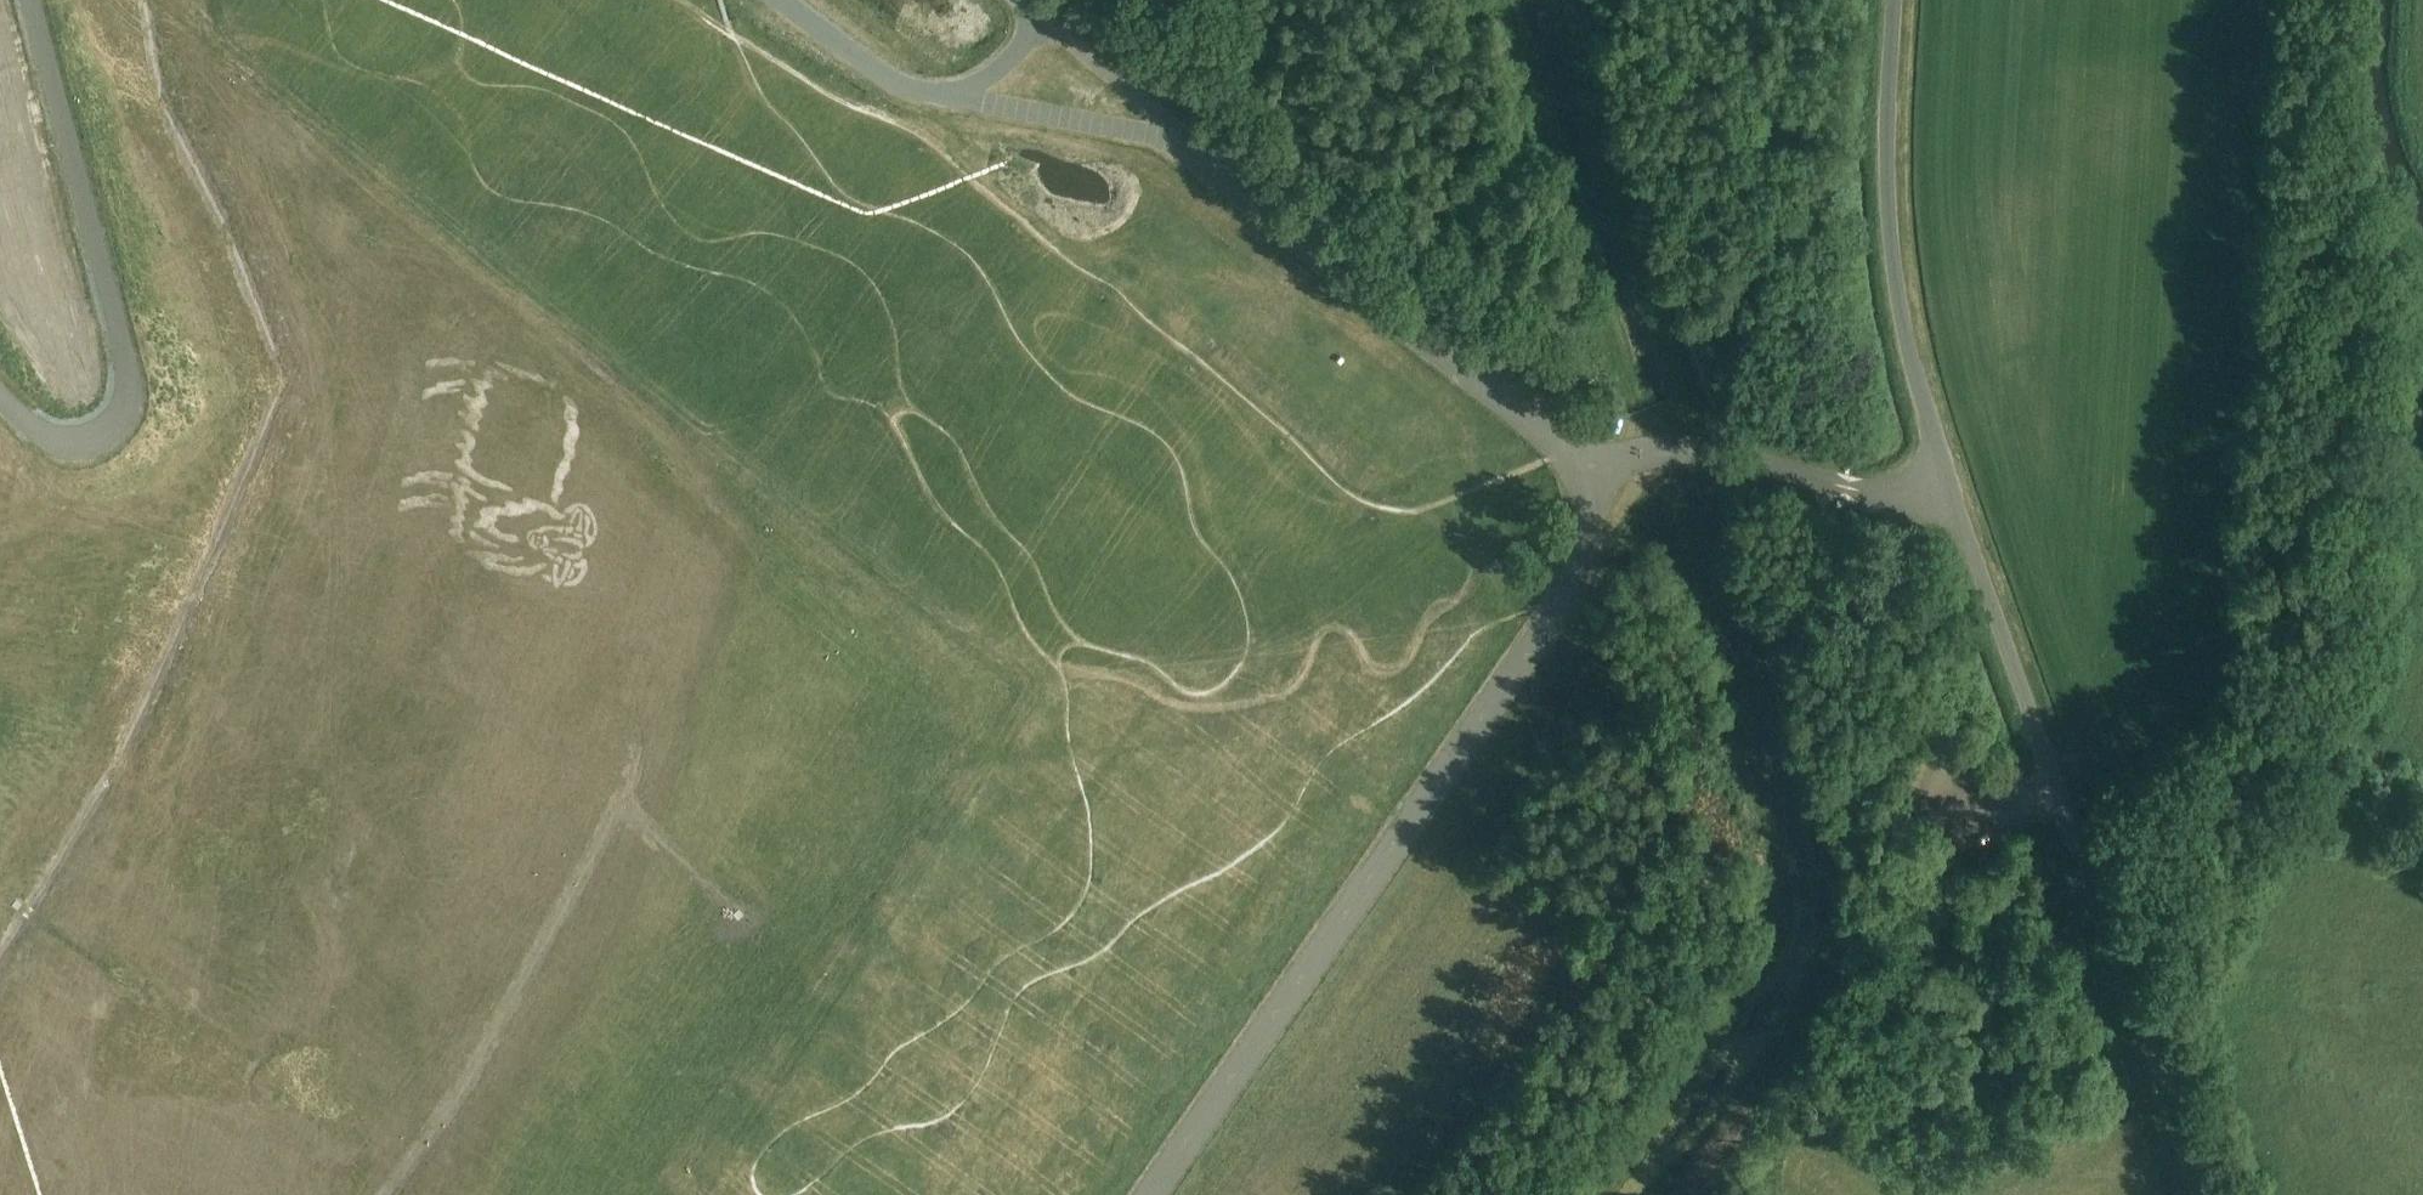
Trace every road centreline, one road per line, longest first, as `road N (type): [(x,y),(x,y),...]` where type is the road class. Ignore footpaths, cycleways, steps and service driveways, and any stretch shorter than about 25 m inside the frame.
road 1 (unclassified): [(2199,1194),(1958,515),(1912,353),(1894,268),(1888,133),(1896,0)]

